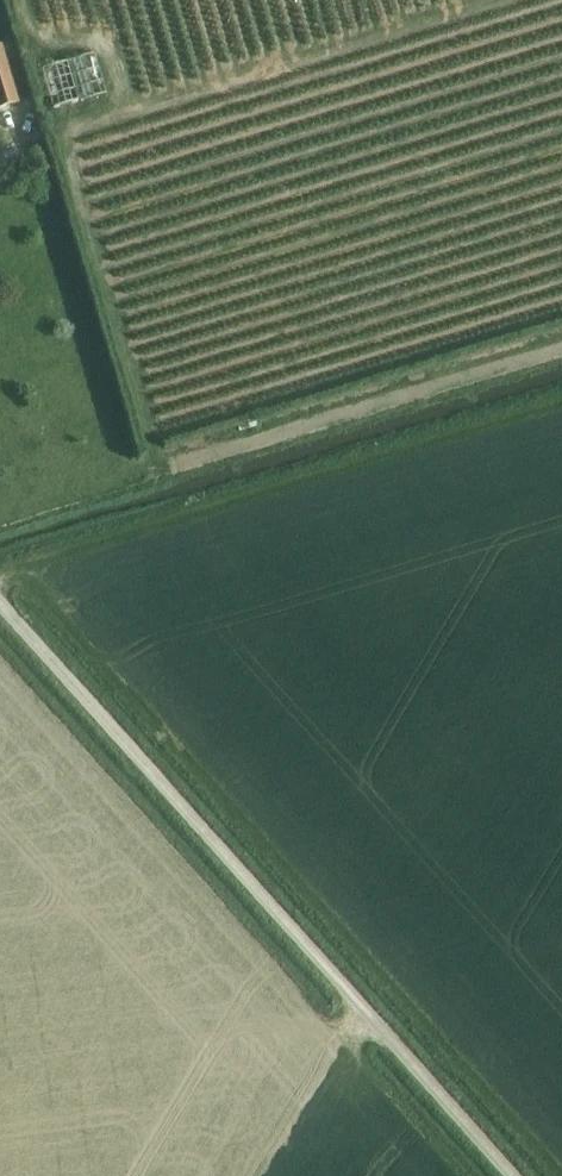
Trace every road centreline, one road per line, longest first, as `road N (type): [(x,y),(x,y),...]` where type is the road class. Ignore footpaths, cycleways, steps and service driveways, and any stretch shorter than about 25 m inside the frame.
road 1 (unclassified): [(518,1175),(0,600)]

